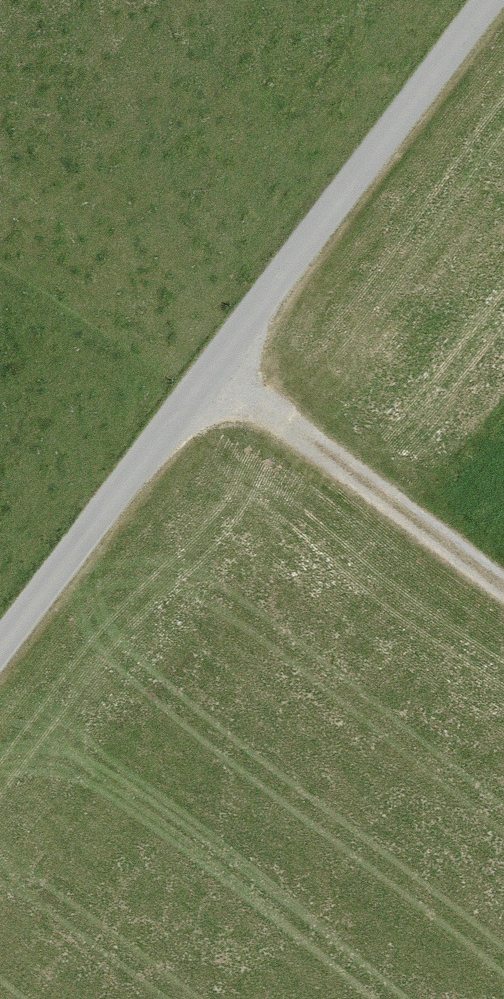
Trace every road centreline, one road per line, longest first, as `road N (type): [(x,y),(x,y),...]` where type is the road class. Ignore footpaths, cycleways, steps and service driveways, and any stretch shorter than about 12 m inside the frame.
road 1 (unclassified): [(0,647),(489,0)]
road 2 (track): [(208,373),(503,594)]

